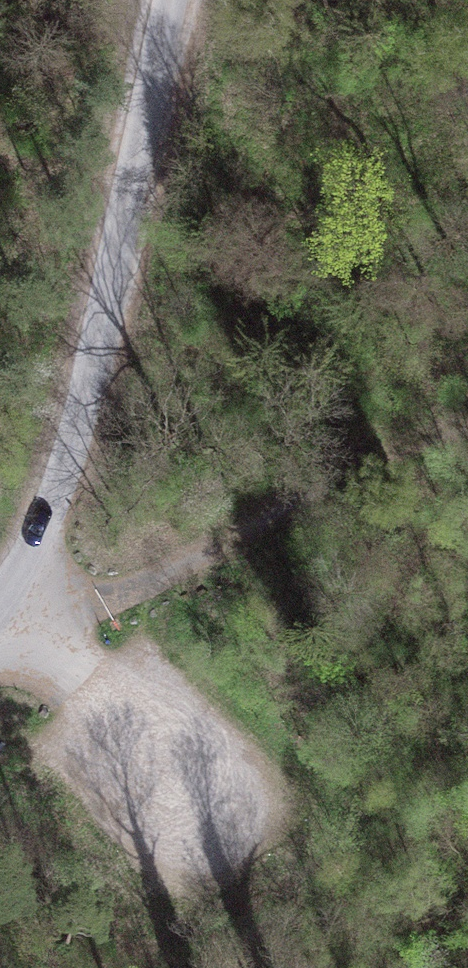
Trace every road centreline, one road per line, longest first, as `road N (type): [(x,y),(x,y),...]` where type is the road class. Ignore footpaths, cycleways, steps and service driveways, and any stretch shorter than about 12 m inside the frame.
road 1 (unclassified): [(167,0),(28,632),(0,648)]
road 2 (track): [(28,632),(467,422)]

